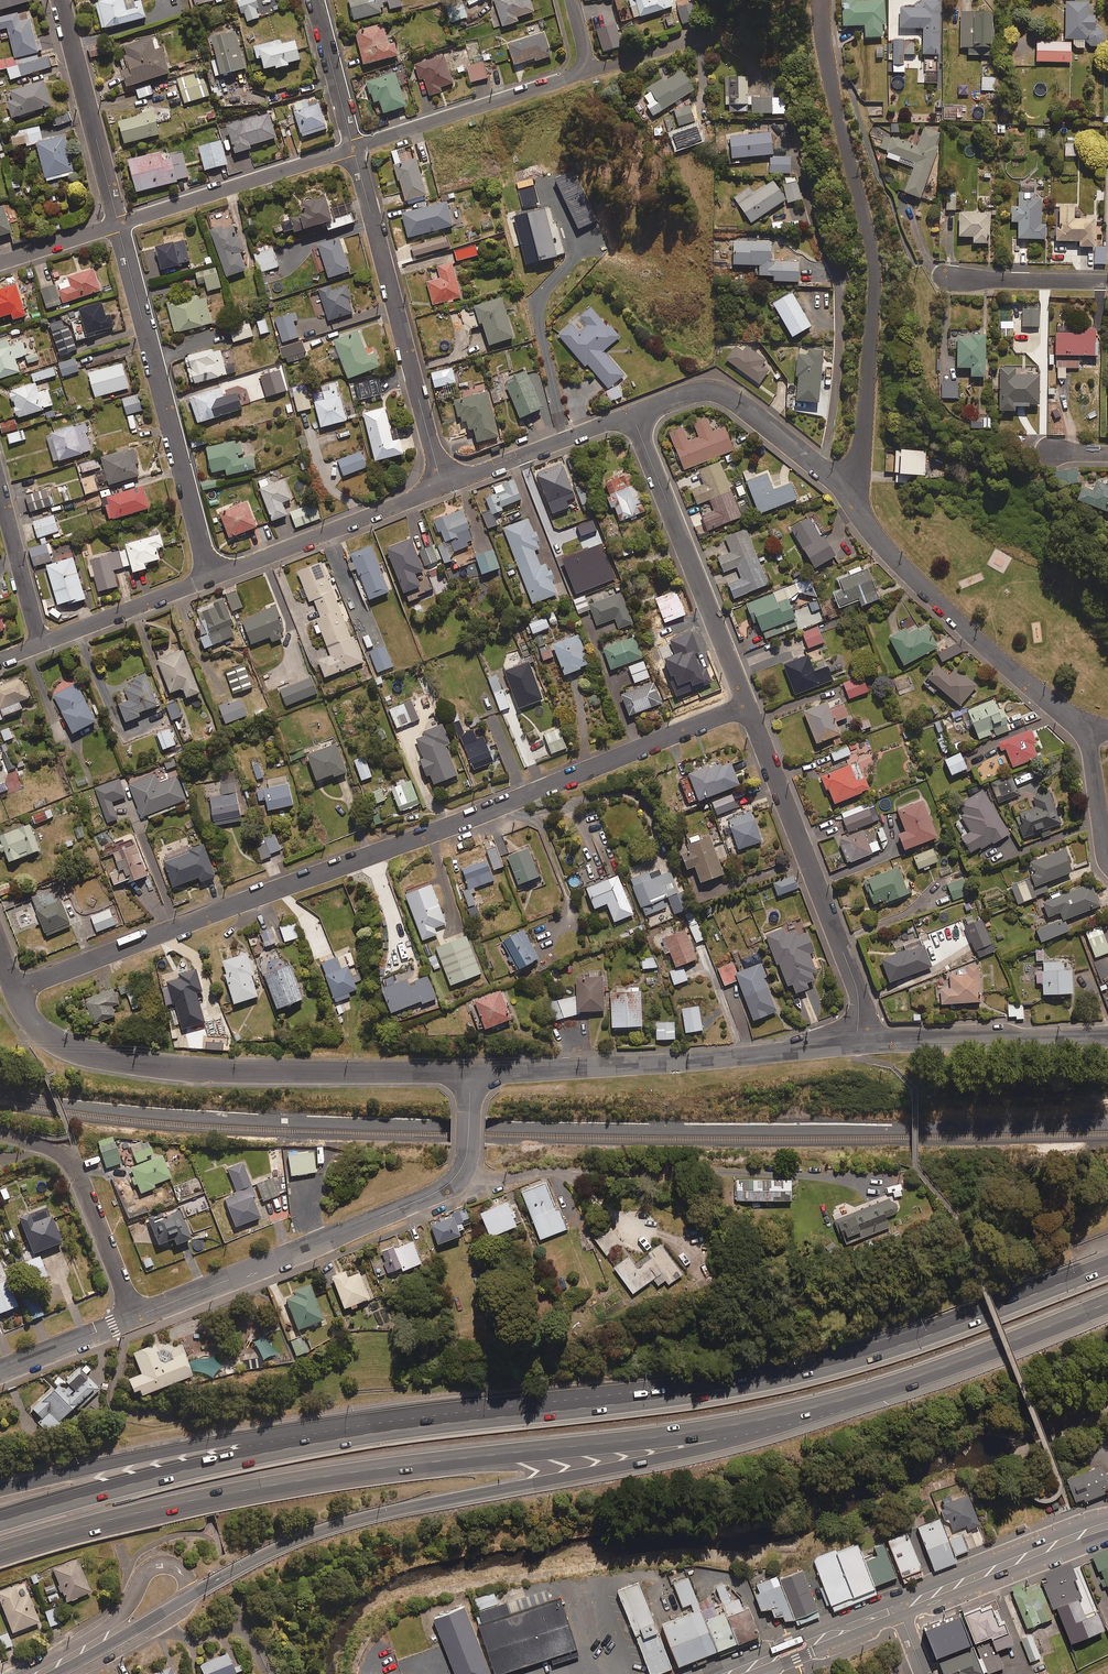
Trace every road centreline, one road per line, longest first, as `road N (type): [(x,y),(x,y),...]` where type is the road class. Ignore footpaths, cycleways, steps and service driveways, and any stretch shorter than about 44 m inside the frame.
road 1 (motorway): [(828,1404),(689,1432),(335,1475),(56,1534),(0,1554)]
road 2 (motorway): [(305,1444),(760,1381),(925,1337),(1107,1265)]
road 3 (residential): [(748,707),(14,990)]
road 4 (motorway): [(828,1404),(723,1445),(356,1519),(294,1540),(187,1596)]
road 5 (residential): [(851,492),(865,425),(873,255),(835,109),(819,0)]
road 6 (residential): [(470,1073),(109,1060),(40,1031),(14,990)]
road 7 (residential): [(135,1317),(442,1189),(466,1155),(470,1073)]
road 8 (residential): [(470,1073),(855,1044)]
road 9 (residential): [(118,224),(209,577)]
road 10 (residential): [(748,707),(857,989),(855,1044)]
road 11 (residential): [(353,148),(443,487)]
road 12 (residential): [(1086,732),(886,550),(851,492)]
road 13 (residential): [(632,414),(748,707)]
road 14 (motorway): [(0,1523),(305,1444)]
road 15 (motorway): [(0,1490),(230,1441),(305,1444)]
road 16 (motorway): [(1107,1302),(828,1404)]
road 17 (residential): [(851,492),(719,390),(693,390),(632,414)]
road 18 (residential): [(855,1044),(1107,1037)]
road 19 (residential): [(443,487),(209,577)]
road 20 (residential): [(590,71),(353,148)]
road 21 (residential): [(353,148),(118,224)]
road 22 (residential): [(135,1317),(75,1167),(52,1149),(0,1135)]
road 23 (residential): [(60,0),(118,224)]
road 24 (residential): [(22,1673),(114,1621),(151,1566),(178,1568),(187,1596)]
road 25 (secondary): [(898,1608),(1107,1525)]
road 26 (residential): [(632,414),(443,487)]
road 27 (residential): [(209,577),(40,644)]
road 28 (secondary): [(732,1673),(898,1608)]
road 29 (residential): [(949,279),(1107,281)]
road 30 (secondary): [(187,1596),(53,1673)]
road 31 (residential): [(314,0),(353,148)]
road 32 (residential): [(0,498),(40,644)]
road 33 (residential): [(0,1371),(135,1317)]
road 34 (residential): [(1107,860),(1086,732)]
road 35 (residential): [(118,224),(0,263)]

